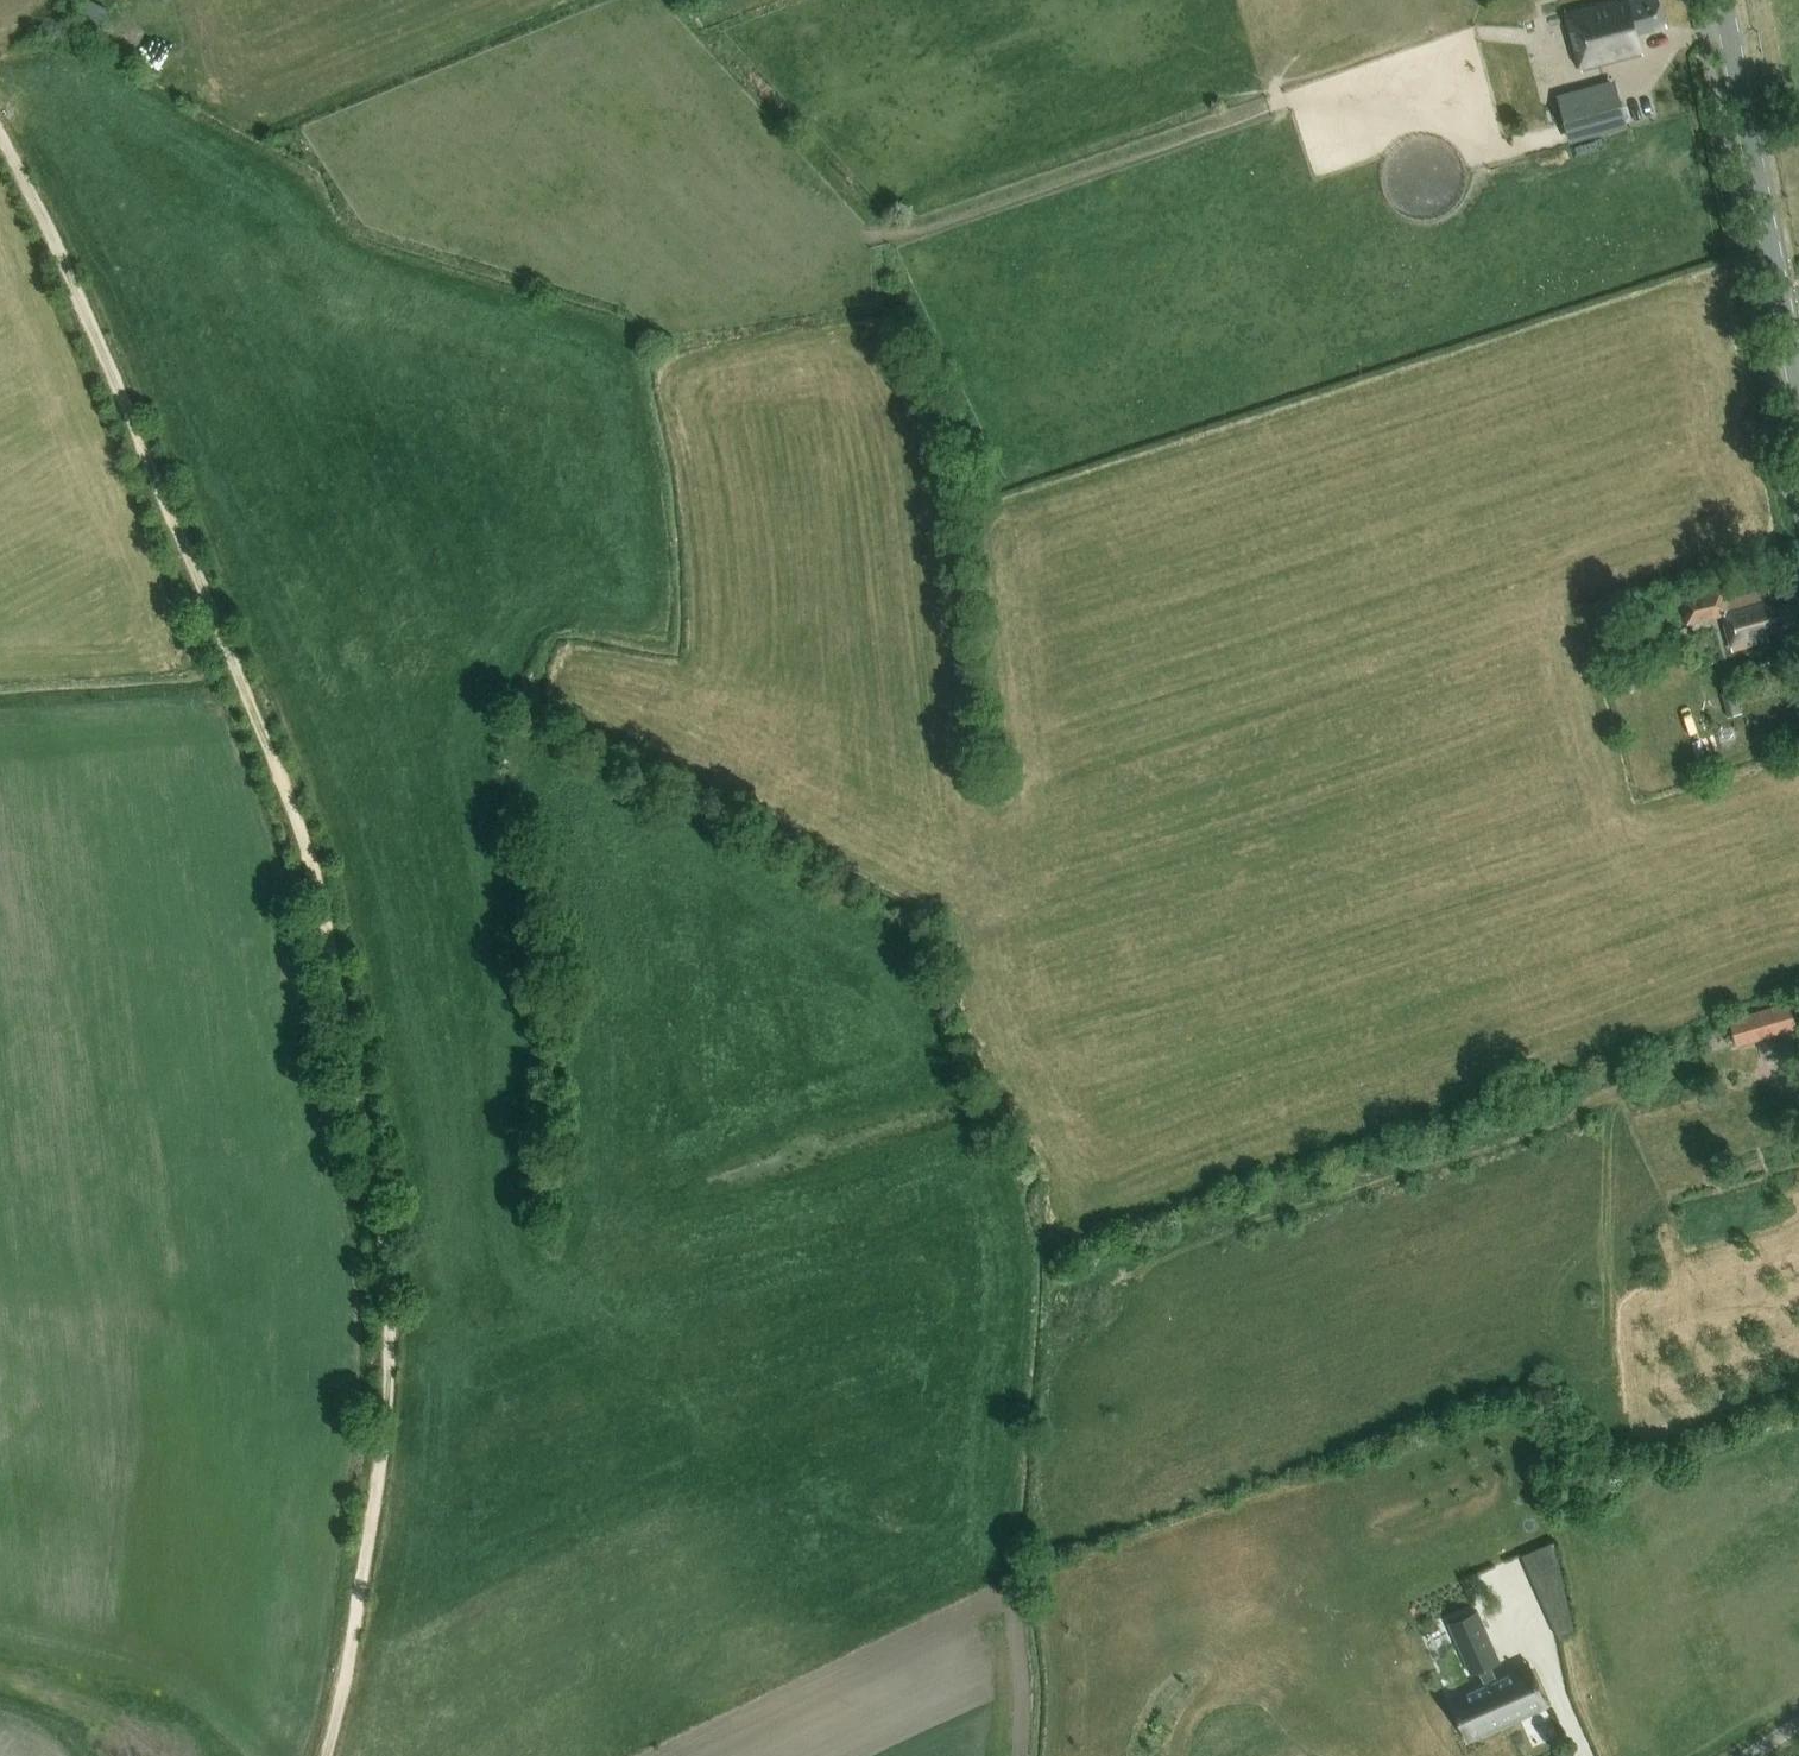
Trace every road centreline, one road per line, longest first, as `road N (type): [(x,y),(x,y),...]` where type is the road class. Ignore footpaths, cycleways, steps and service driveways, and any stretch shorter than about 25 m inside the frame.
road 1 (track): [(326,1755),(362,1565),(389,1317),(314,882),(157,483),(0,135)]
road 2 (tertiary): [(1798,398),(1725,0)]

